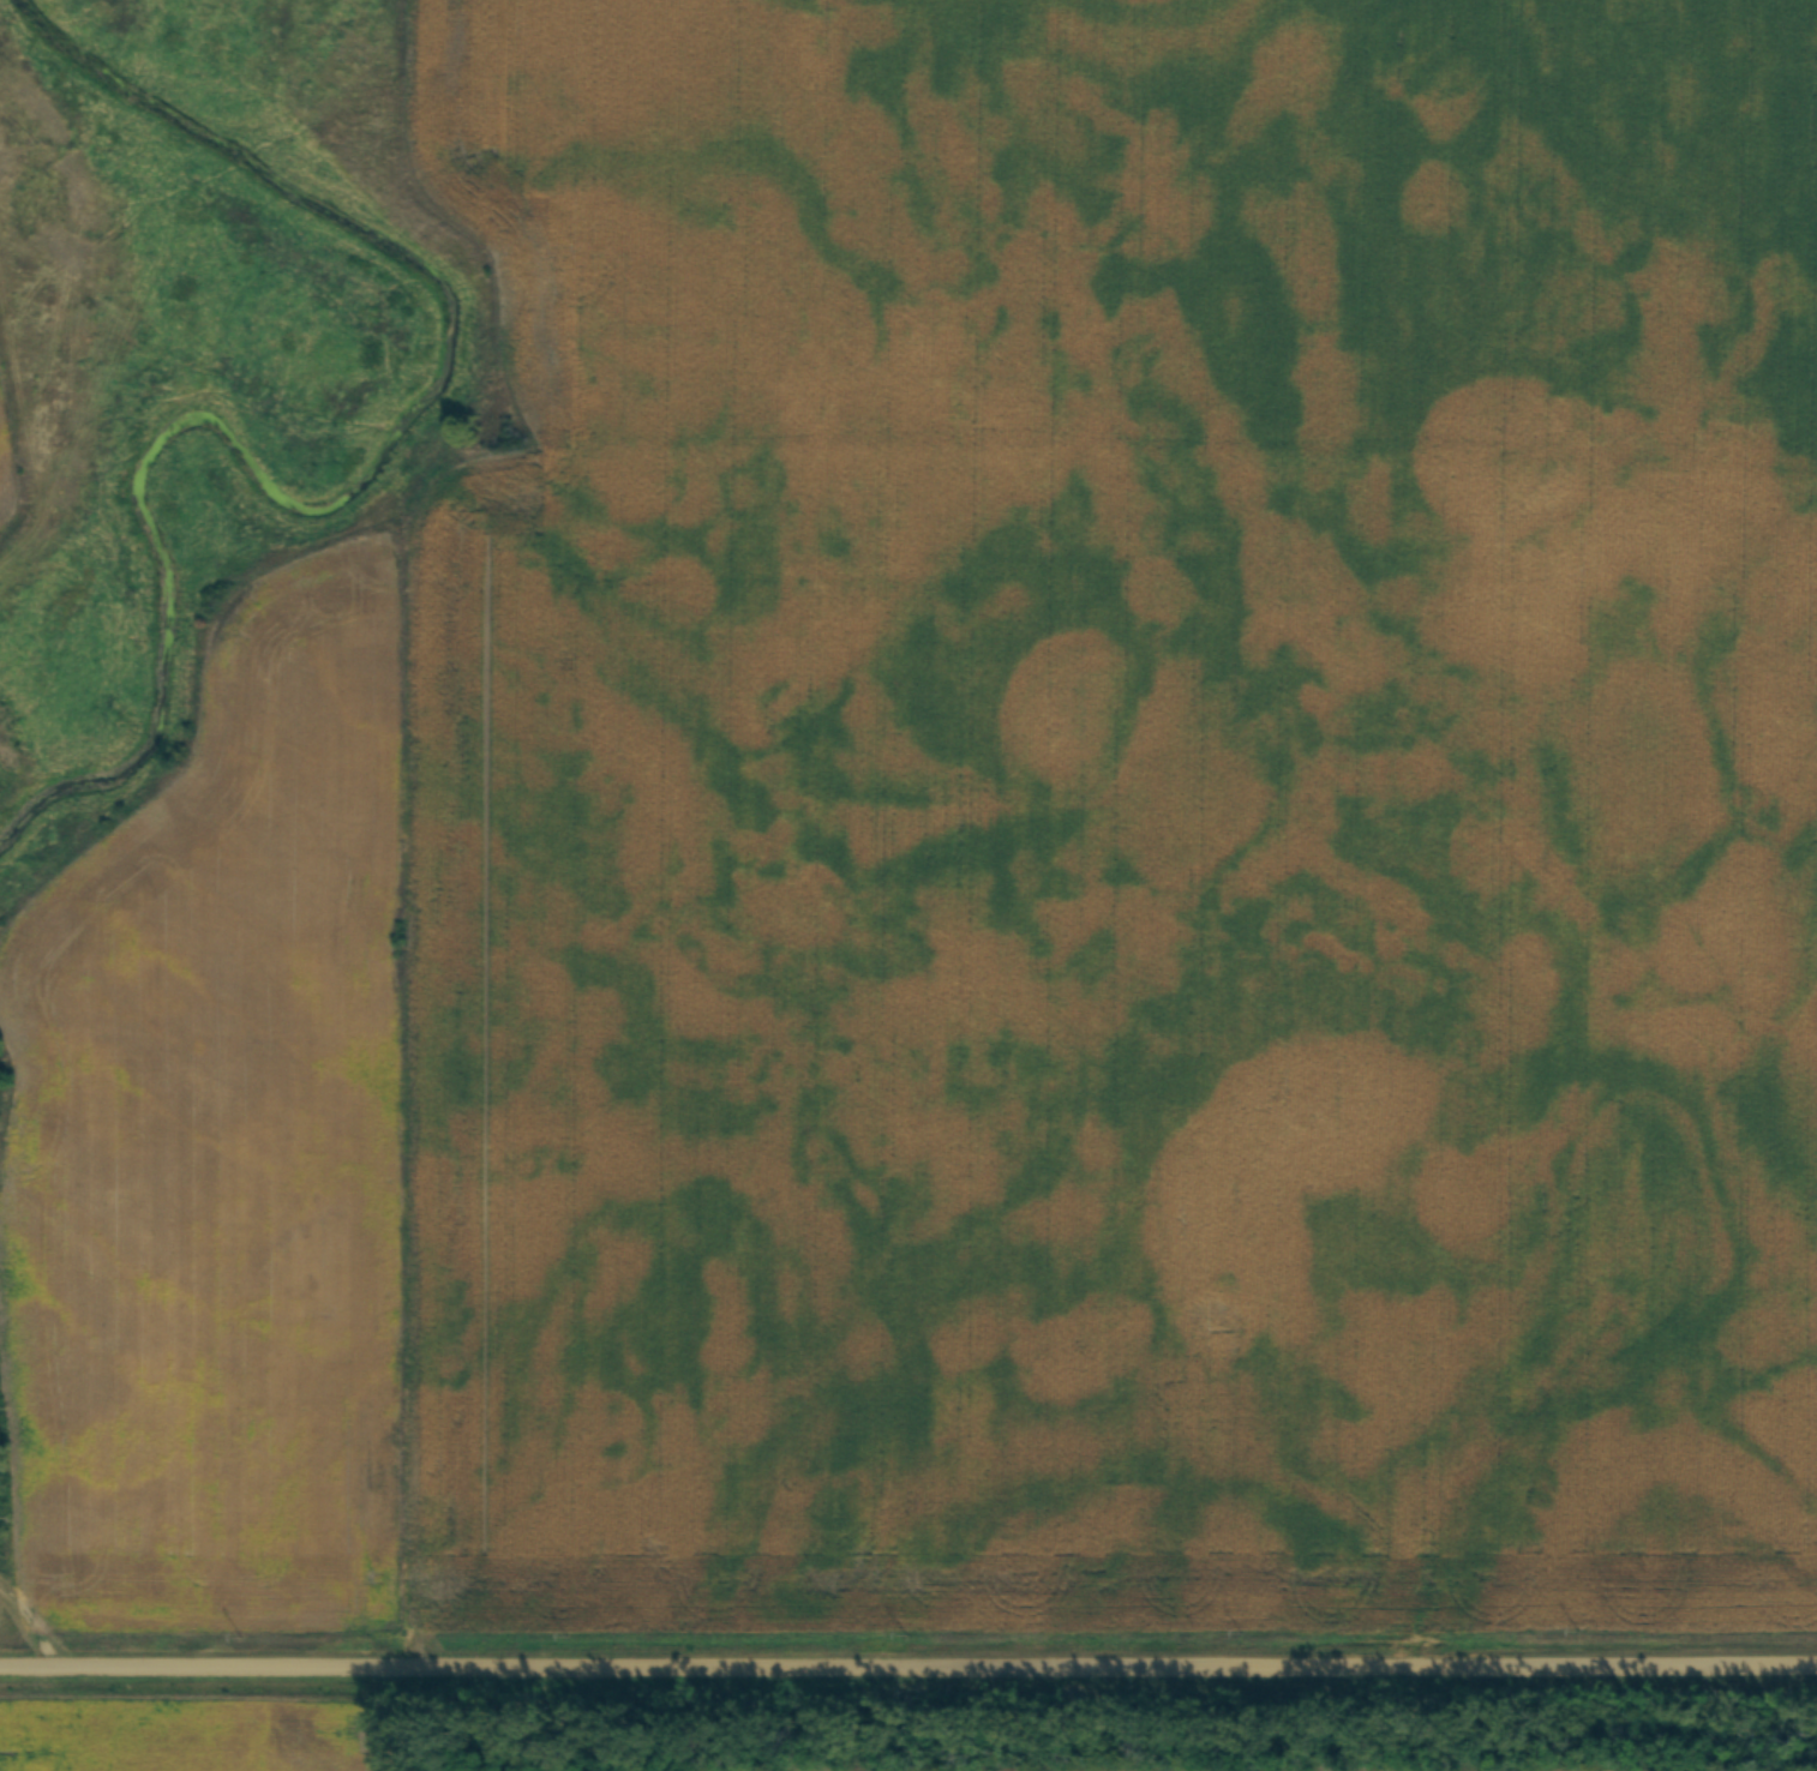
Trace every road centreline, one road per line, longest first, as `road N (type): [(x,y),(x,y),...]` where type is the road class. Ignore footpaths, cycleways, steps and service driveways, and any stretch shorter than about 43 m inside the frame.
road 1 (residential): [(1816,1667),(0,1673)]

